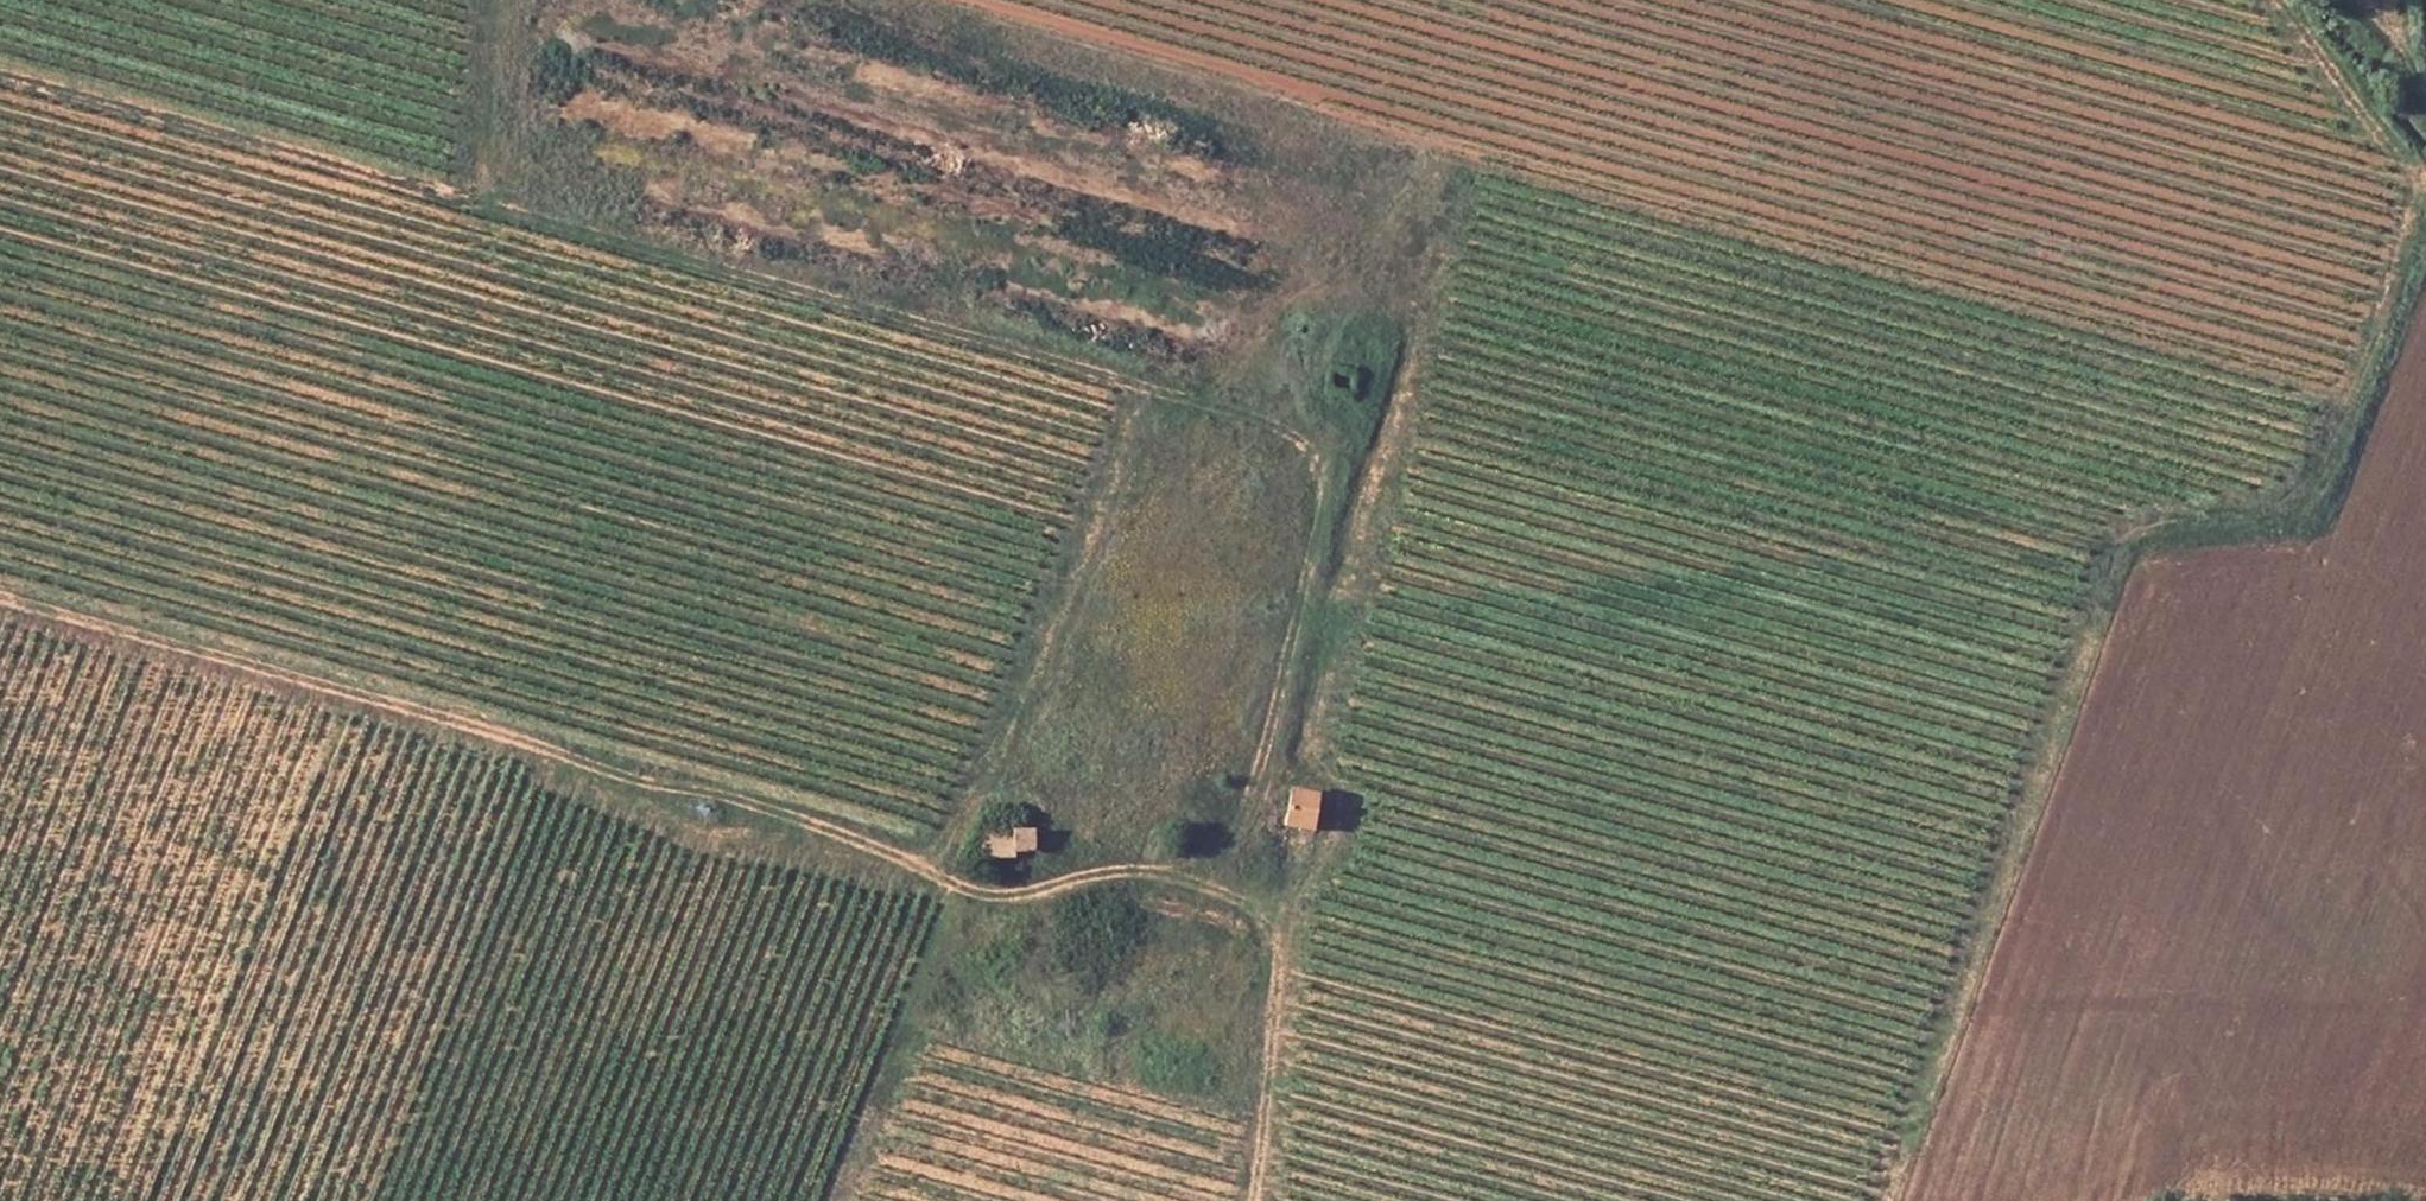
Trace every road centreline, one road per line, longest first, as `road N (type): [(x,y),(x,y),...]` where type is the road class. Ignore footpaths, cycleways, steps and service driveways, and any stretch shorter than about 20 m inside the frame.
road 1 (track): [(0,81),(1268,425),(1311,449),(1321,498),(1234,833),(1185,877)]
road 2 (track): [(0,595),(506,733),(650,784),(738,802),(973,894),(1022,894),(1106,870),(1185,877),(1250,899),(1273,925),(1282,960),(1254,1200)]

